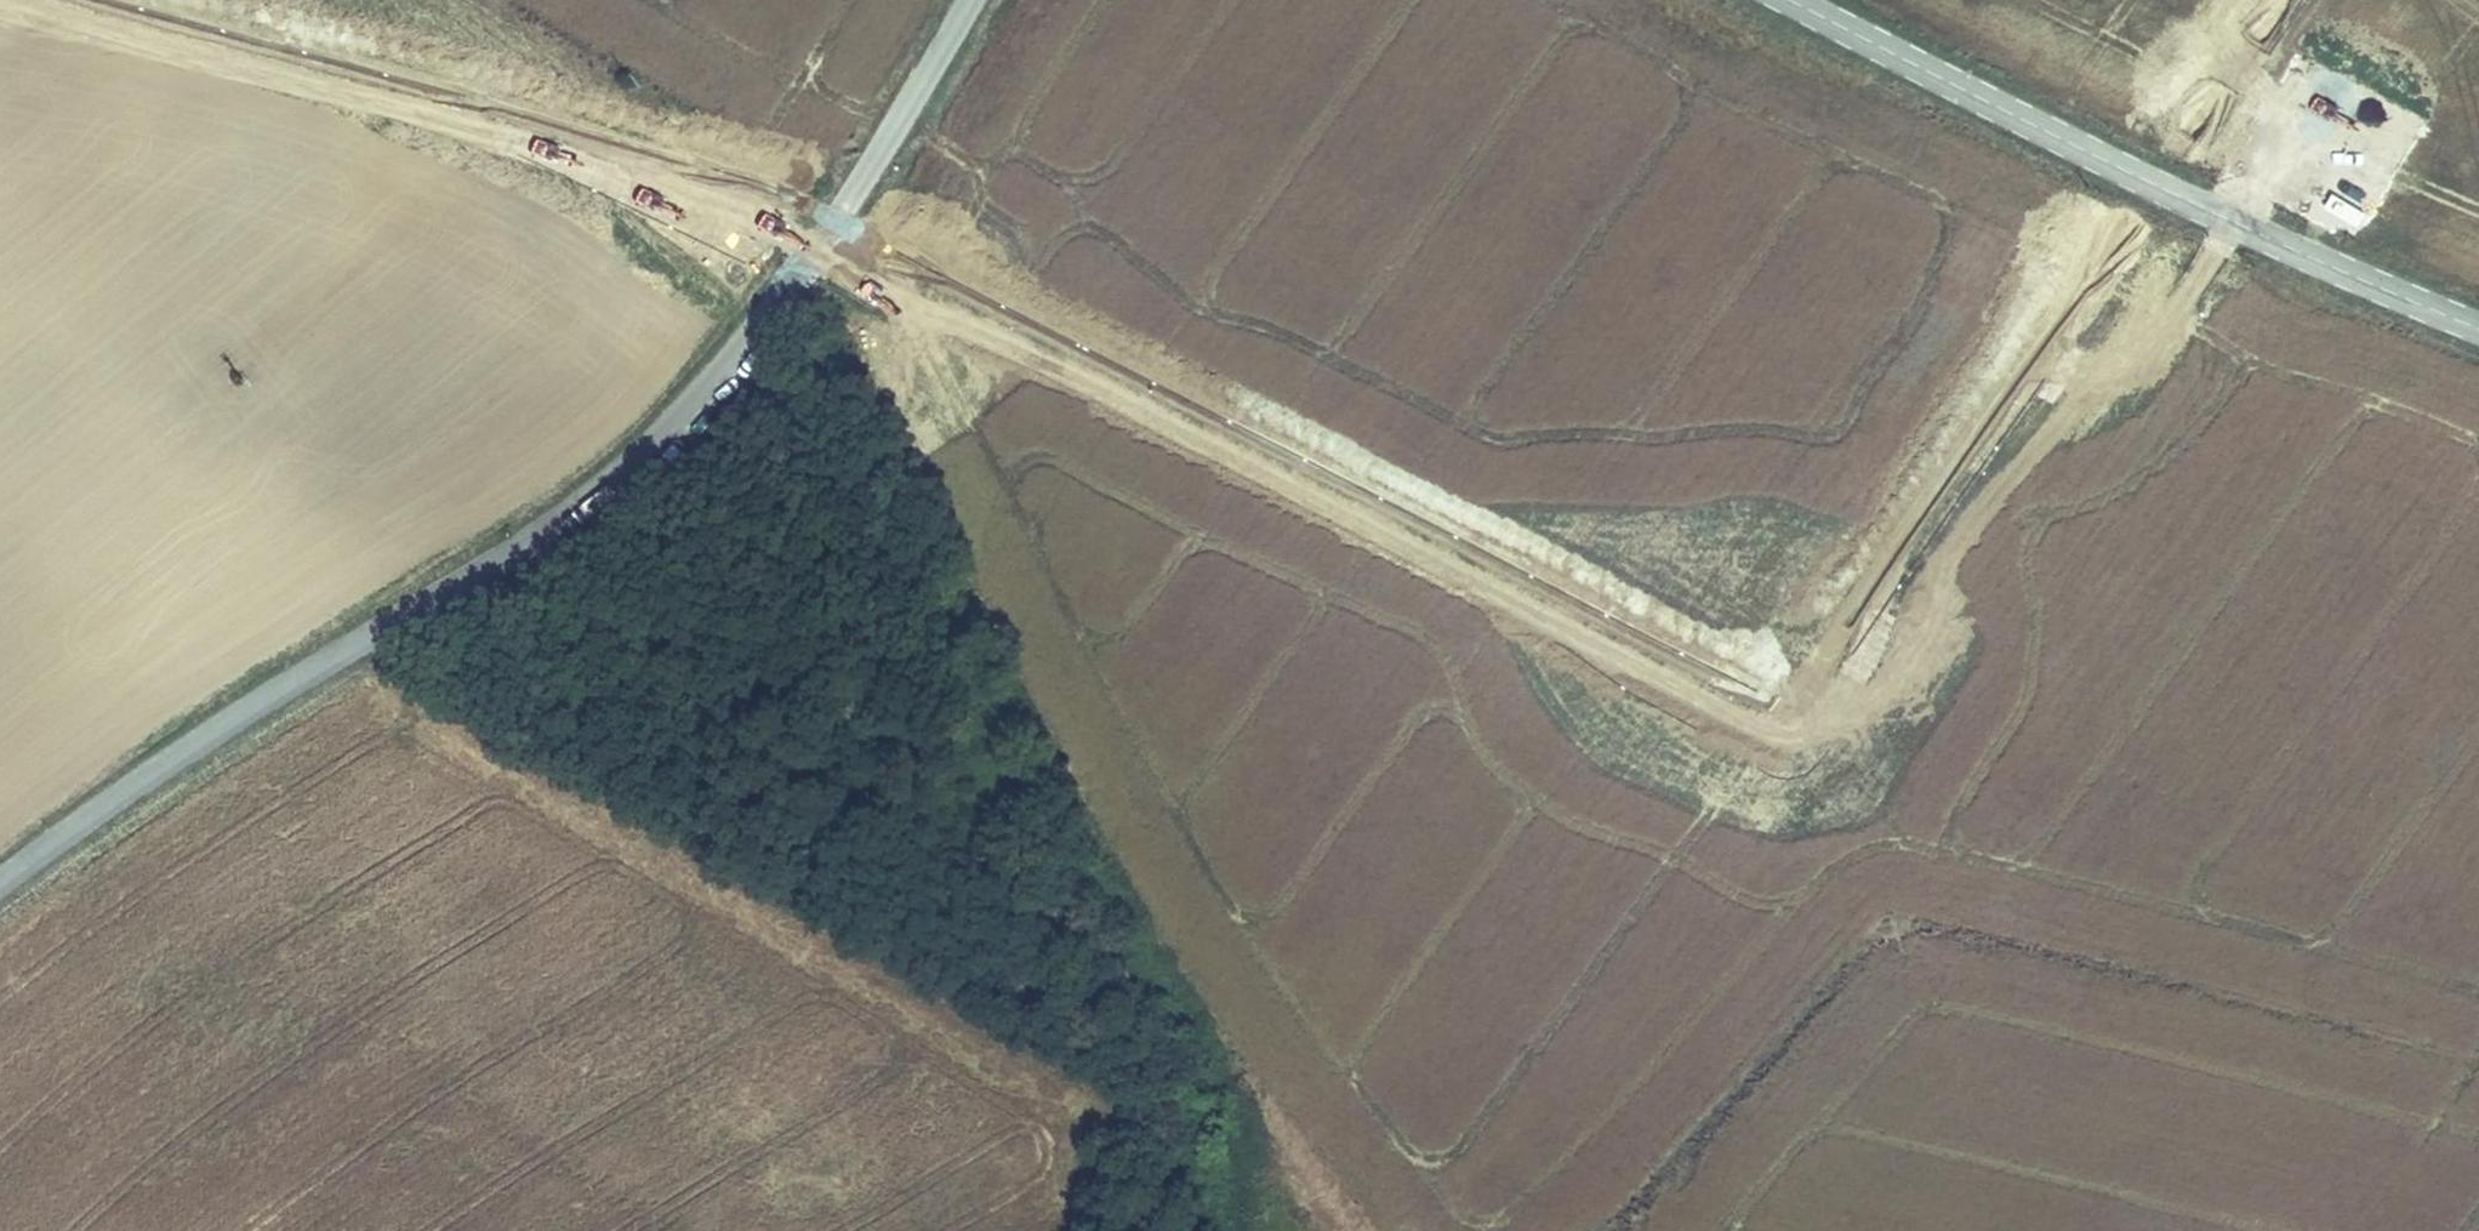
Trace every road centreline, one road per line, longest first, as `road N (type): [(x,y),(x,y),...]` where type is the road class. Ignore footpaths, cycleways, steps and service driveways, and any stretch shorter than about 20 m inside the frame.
road 1 (unclassified): [(0,881),(261,697),(578,500),(699,395),(813,264),(974,0)]
road 2 (tertiary): [(2478,327),(2290,250),(1789,0)]

